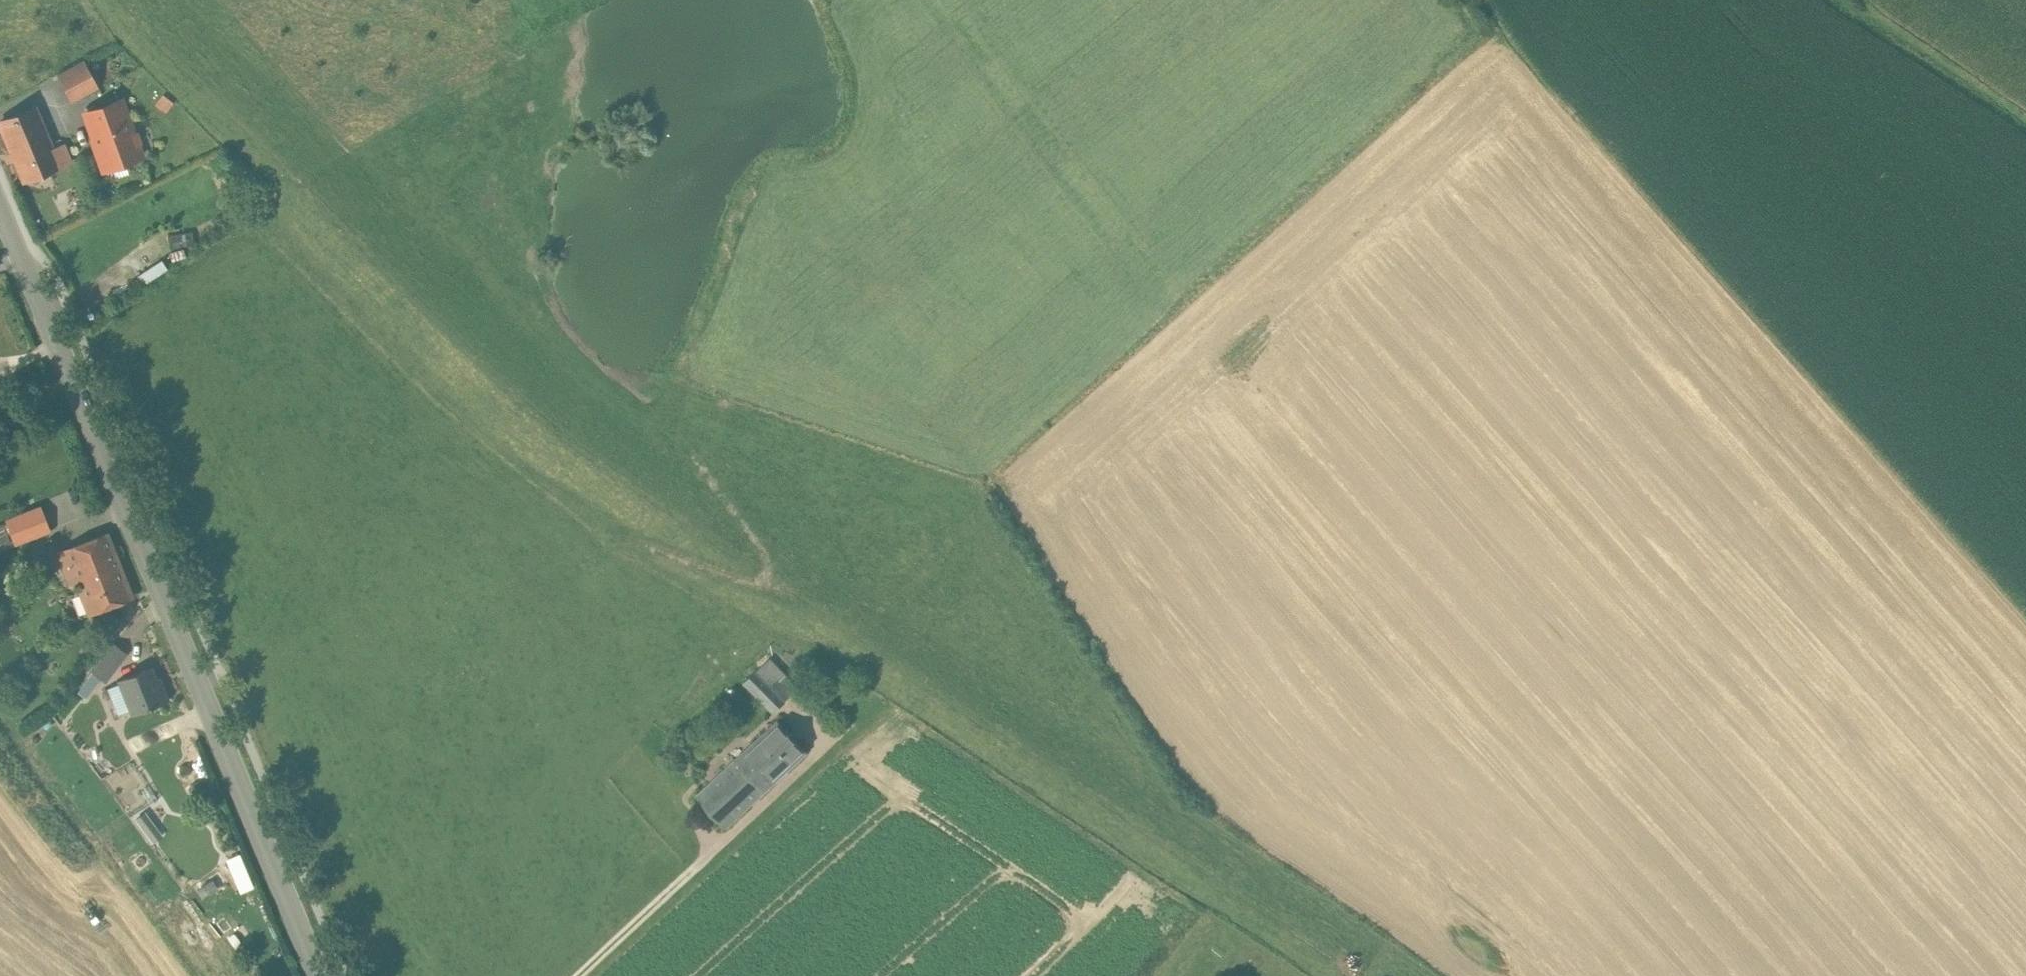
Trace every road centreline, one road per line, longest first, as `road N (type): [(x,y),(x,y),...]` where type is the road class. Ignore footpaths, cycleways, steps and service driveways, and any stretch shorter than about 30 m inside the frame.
road 1 (tertiary): [(0,208),(321,975)]

